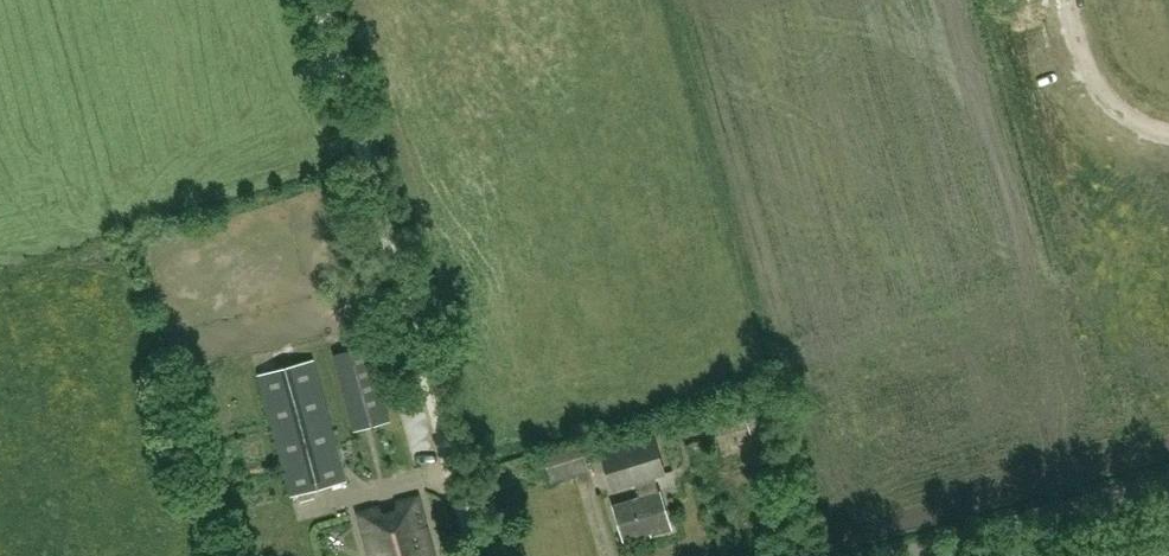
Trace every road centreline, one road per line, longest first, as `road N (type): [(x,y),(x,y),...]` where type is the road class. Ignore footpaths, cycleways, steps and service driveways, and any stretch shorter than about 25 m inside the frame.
road 1 (track): [(324,0),(475,555)]
road 2 (unclassified): [(895,555),(1168,479)]

